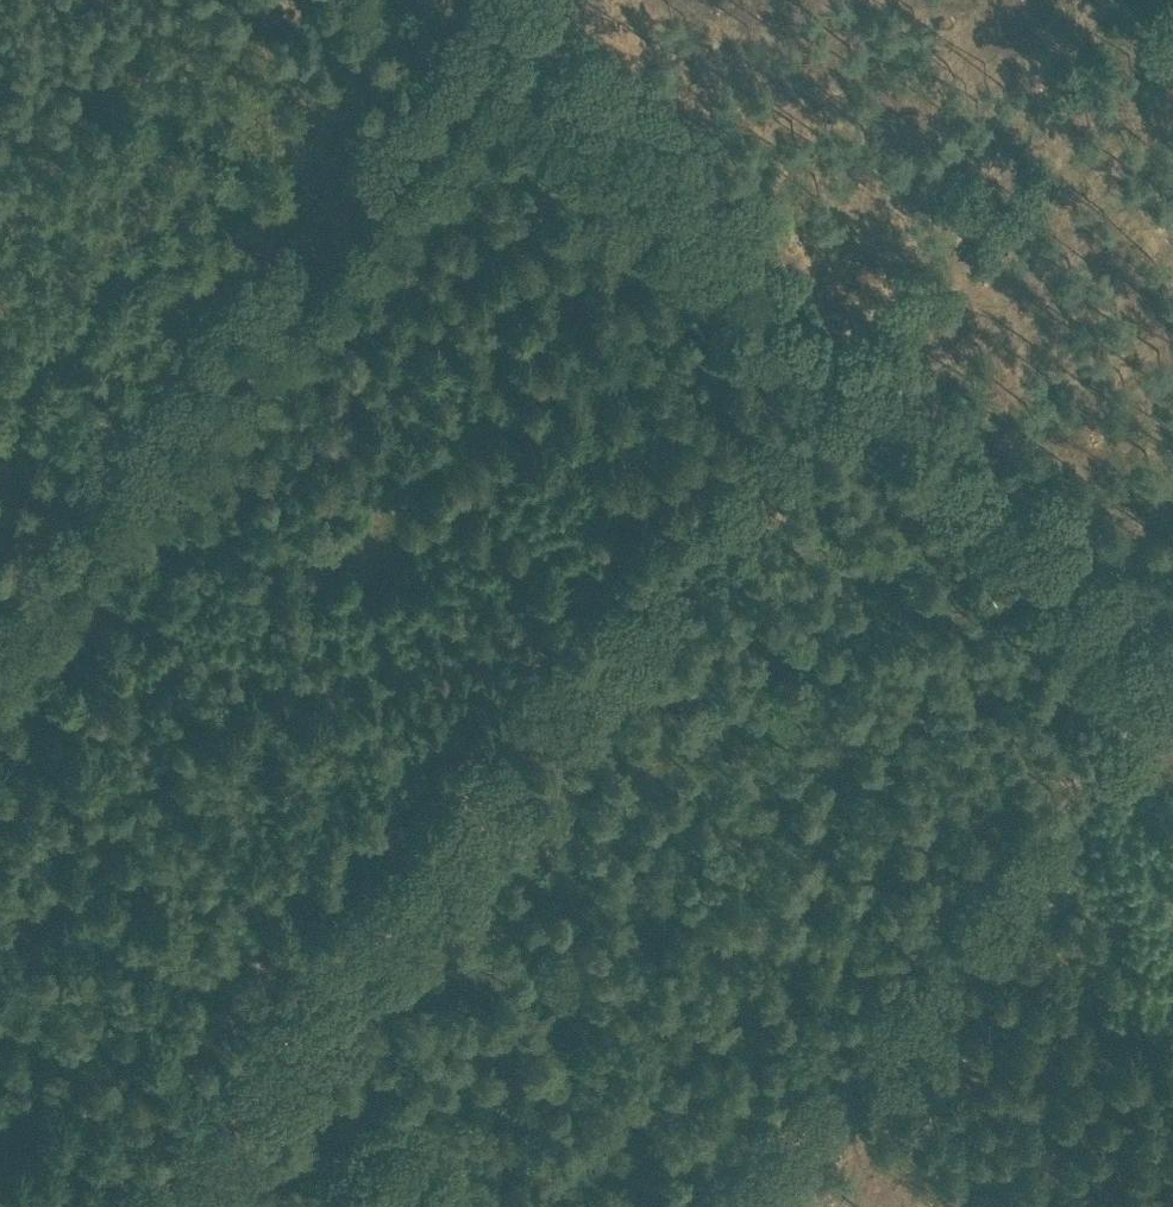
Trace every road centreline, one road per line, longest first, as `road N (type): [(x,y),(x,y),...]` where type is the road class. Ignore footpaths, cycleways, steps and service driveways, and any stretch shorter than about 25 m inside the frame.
road 1 (track): [(144,1206),(861,342)]
road 2 (track): [(471,0),(0,562)]
road 3 (track): [(1172,690),(744,1206)]
road 4 (track): [(501,0),(861,342)]
road 5 (track): [(861,342),(1172,648)]

